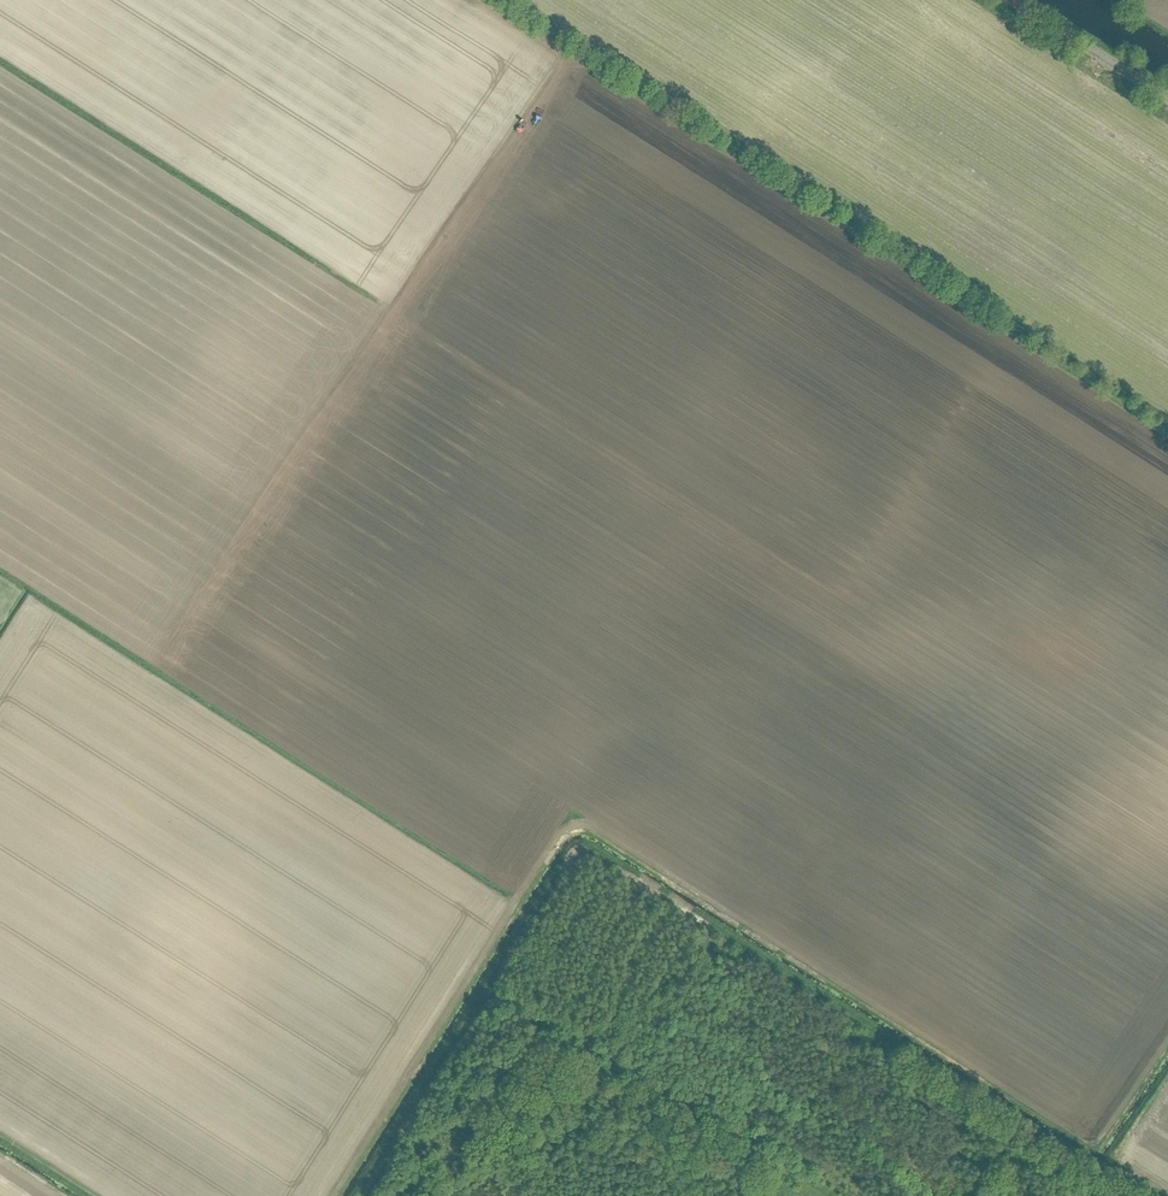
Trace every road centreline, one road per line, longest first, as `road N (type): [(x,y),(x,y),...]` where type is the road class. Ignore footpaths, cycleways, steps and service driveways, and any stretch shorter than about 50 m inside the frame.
road 1 (track): [(335,1195),(570,827),(590,825),(1090,1151),(1167,1048)]
road 2 (tertiary): [(1167,101),(1009,0)]

